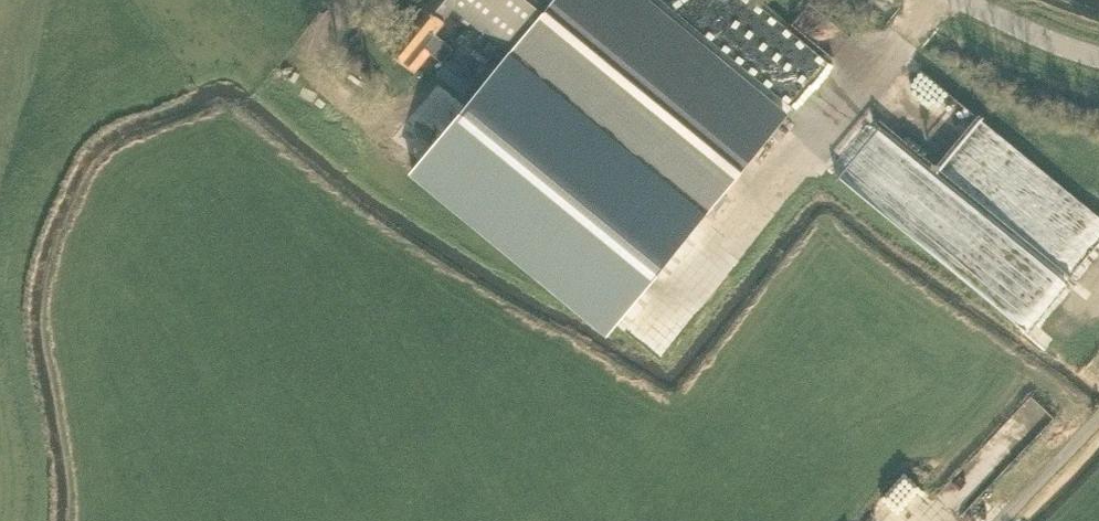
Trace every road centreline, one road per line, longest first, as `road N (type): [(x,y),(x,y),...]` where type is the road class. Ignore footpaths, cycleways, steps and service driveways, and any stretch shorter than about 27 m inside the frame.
road 1 (tertiary): [(965,0),(1098,56)]
road 2 (track): [(0,386),(18,460),(15,520)]
road 3 (track): [(29,0),(0,119)]

